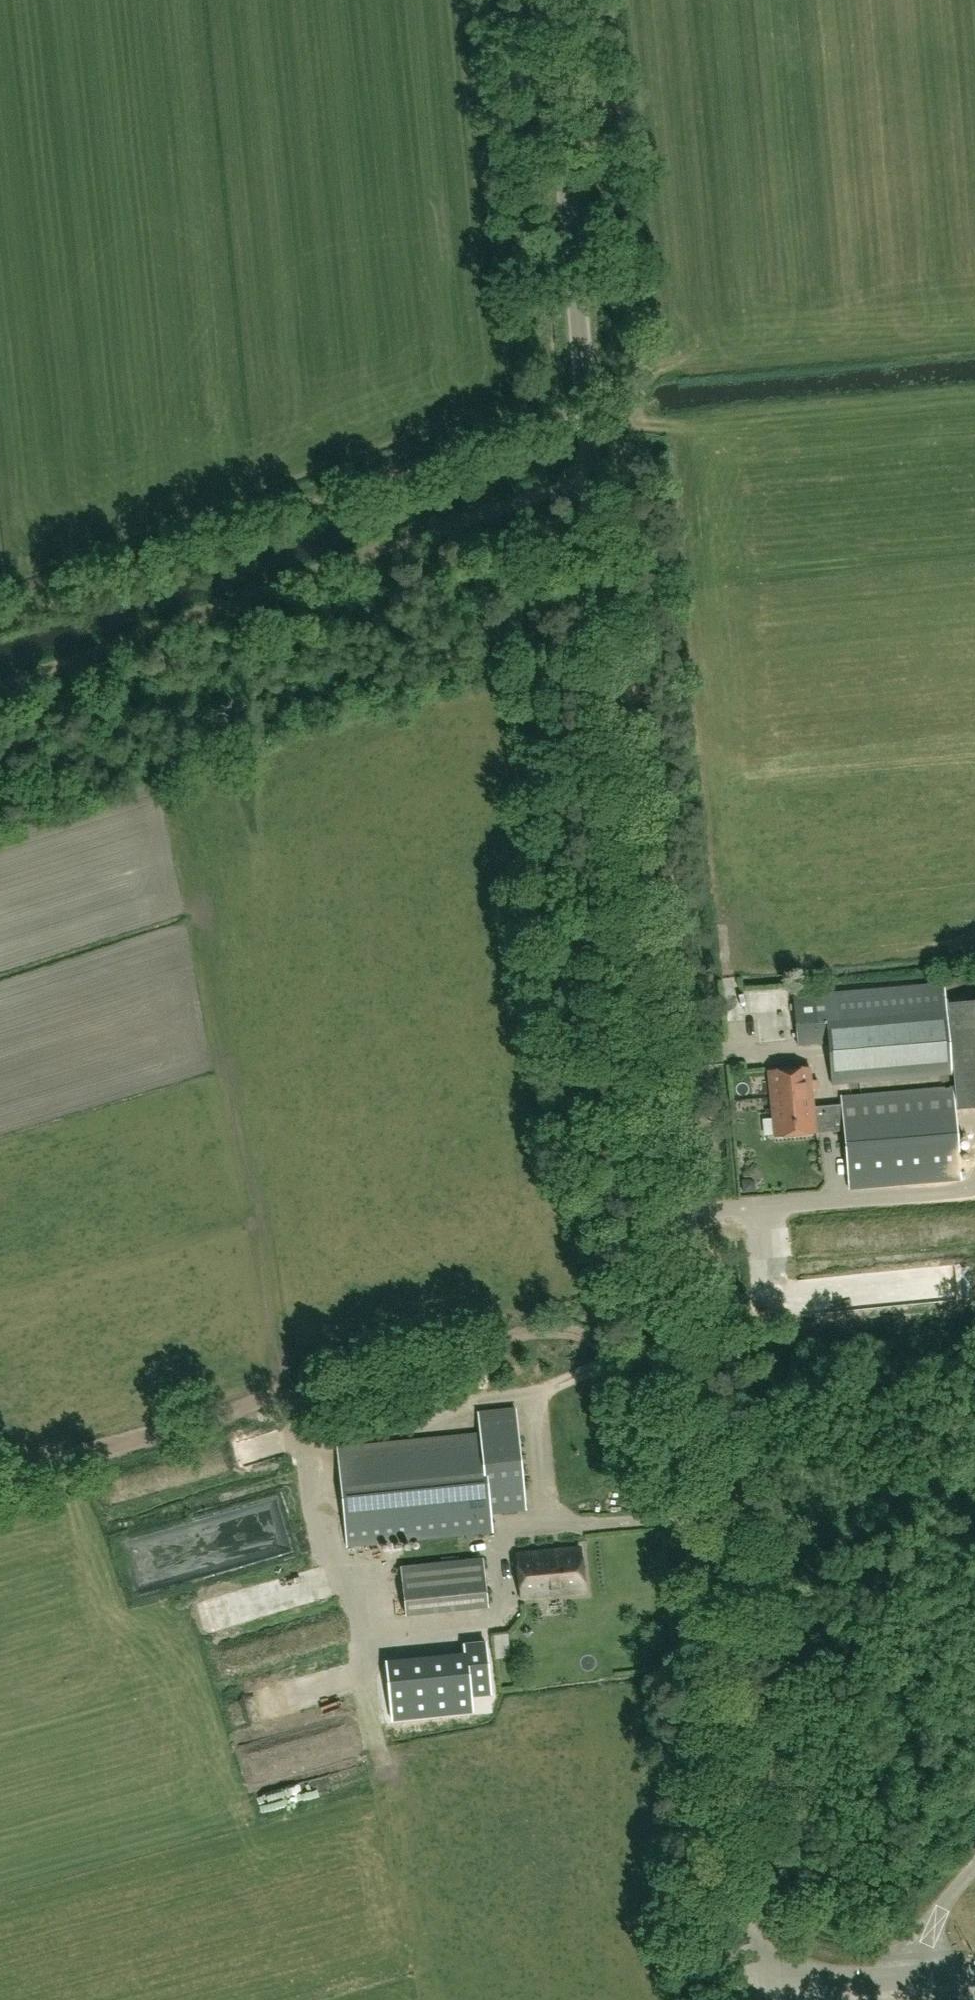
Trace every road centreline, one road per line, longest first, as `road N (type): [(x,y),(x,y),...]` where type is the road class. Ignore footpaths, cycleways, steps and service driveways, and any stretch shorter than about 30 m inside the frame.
road 1 (unclassified): [(736,1999),(549,0)]
road 2 (track): [(632,1361),(549,1333),(0,1482)]
road 3 (track): [(0,676),(592,467)]
road 4 (track): [(444,1410),(550,1390),(632,1361)]

